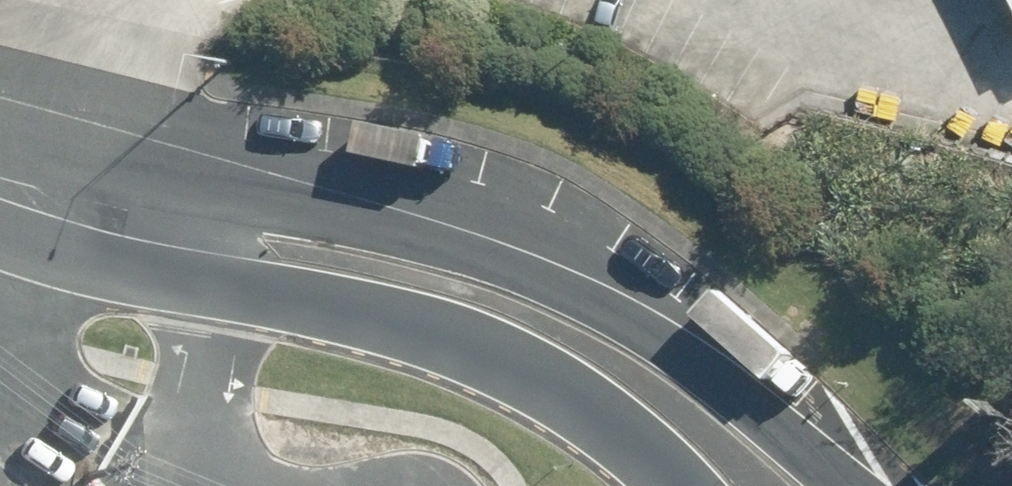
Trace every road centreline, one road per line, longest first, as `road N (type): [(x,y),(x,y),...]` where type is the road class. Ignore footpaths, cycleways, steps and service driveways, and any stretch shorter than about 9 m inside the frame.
road 1 (tertiary): [(39,203),(301,207),(517,260),(684,347),(849,485)]
road 2 (tertiary): [(689,485),(656,452),(426,327),(216,282),(39,203)]

